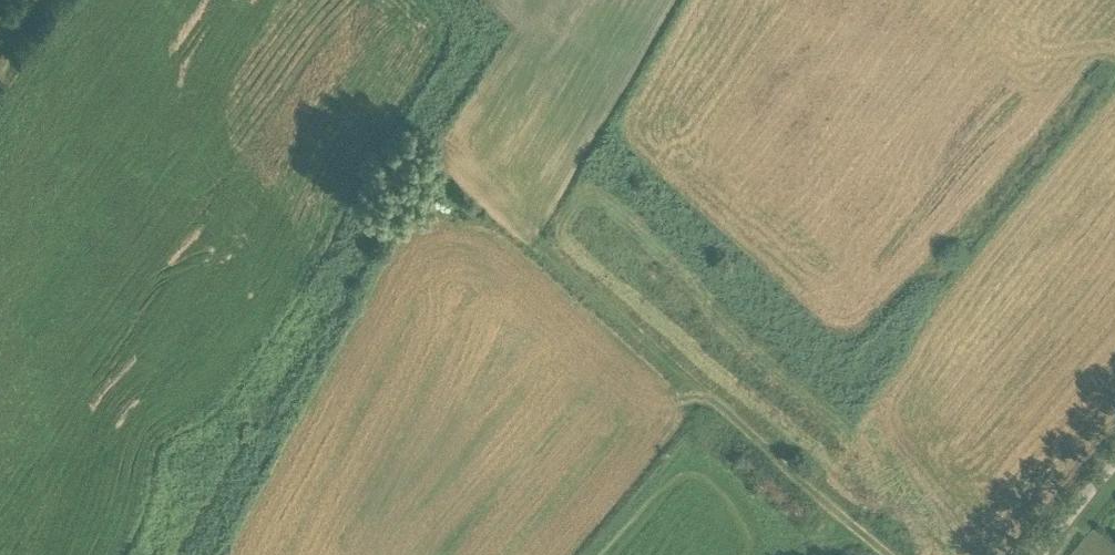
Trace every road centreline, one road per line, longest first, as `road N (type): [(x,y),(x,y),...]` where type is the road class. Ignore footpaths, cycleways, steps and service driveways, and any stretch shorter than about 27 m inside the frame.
road 1 (unclassified): [(1035,554),(1114,461)]

